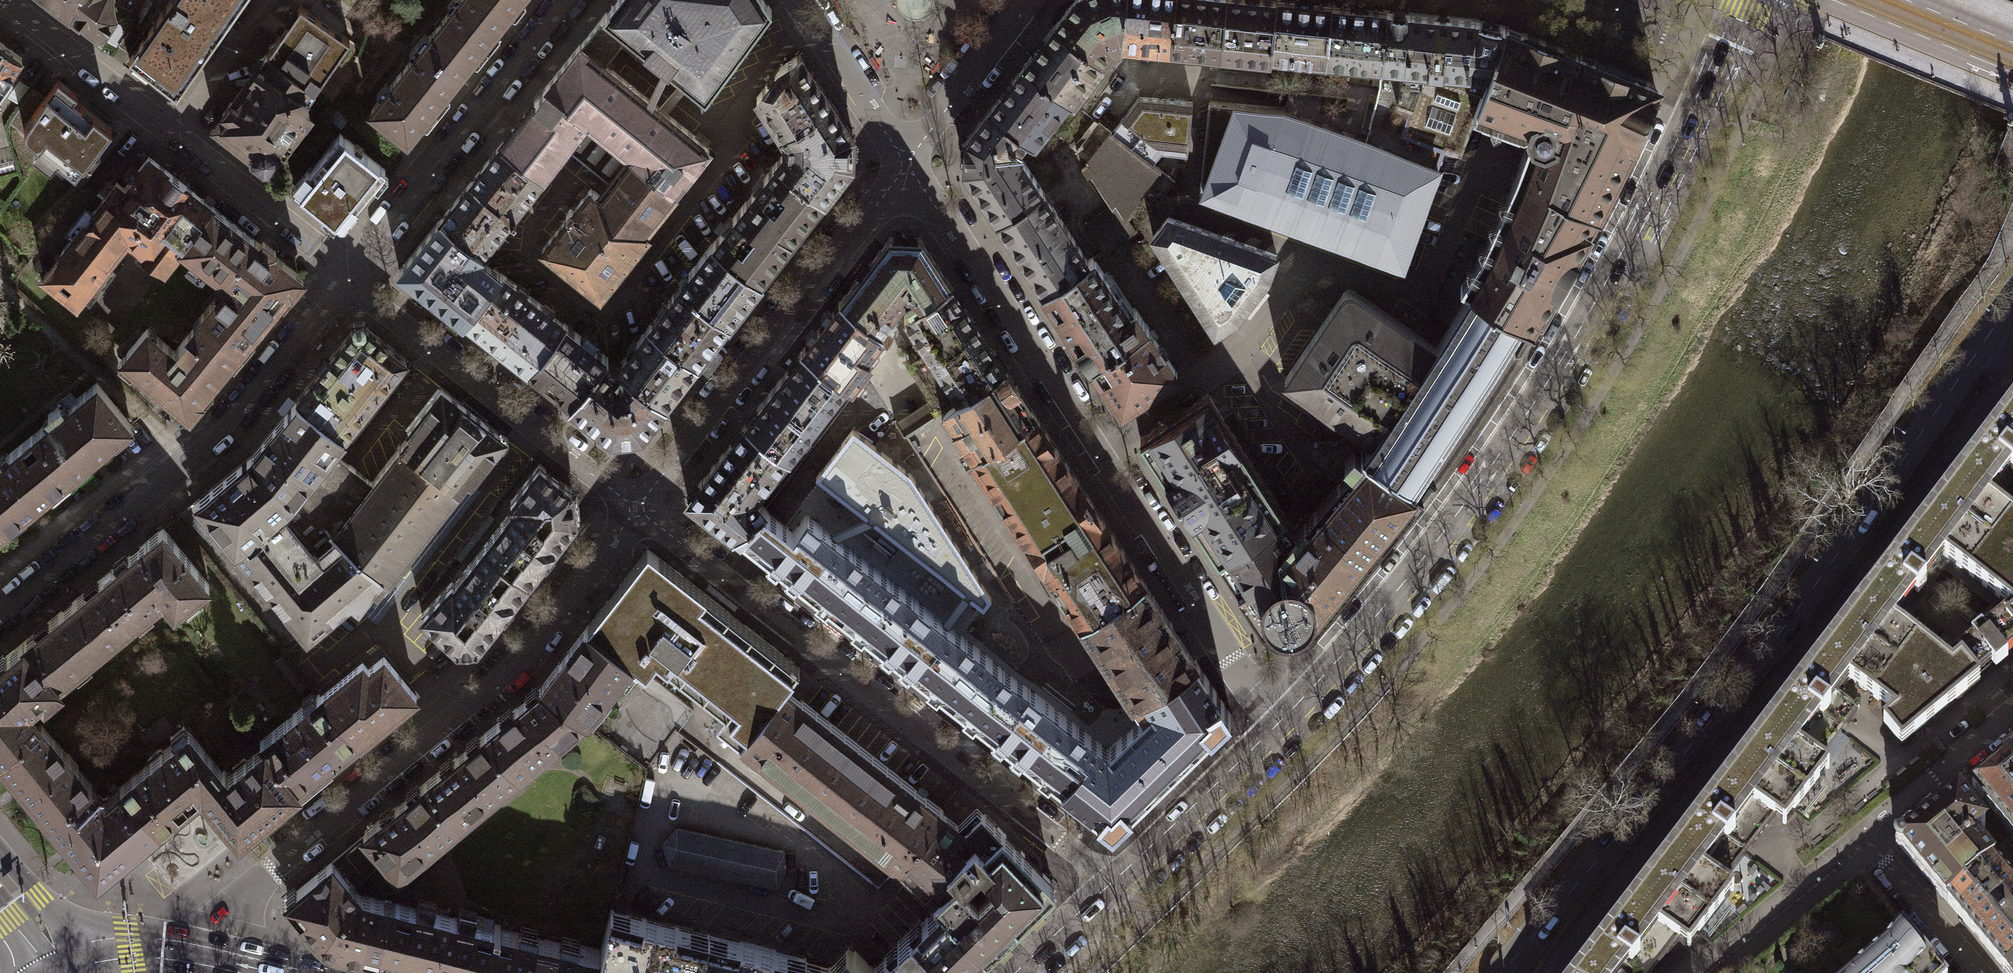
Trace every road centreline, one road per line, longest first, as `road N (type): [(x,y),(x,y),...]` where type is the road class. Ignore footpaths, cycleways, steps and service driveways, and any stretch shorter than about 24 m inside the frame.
road 1 (tertiary): [(2012,299),(1800,606),(1500,972)]
road 2 (tertiary): [(1283,722),(1450,532),(1540,409),(1645,231),(1725,57)]
road 3 (residential): [(907,163),(1256,696),(1283,722)]
road 4 (residential): [(206,958),(217,923),(244,891),(529,654),(636,510)]
road 5 (residential): [(1110,884),(636,510)]
road 6 (residential): [(0,609),(218,427),(344,274)]
road 7 (residential): [(636,510),(907,163)]
road 8 (residential): [(636,510),(344,274)]
road 9 (residential): [(344,274),(566,0)]
road 10 (tertiary): [(1110,884),(1283,722)]
road 11 (residential): [(344,274),(172,134)]
road 12 (residential): [(172,134),(2,0)]
road 13 (residential): [(907,163),(1029,0)]
road 14 (residential): [(795,0),(907,163)]
road 15 (residential): [(1870,850),(1717,972)]
road 16 (residential): [(172,134),(264,0)]
road 17 (residential): [(1971,972),(1870,850)]
road 18 (residential): [(1725,57),(1578,0)]
road 19 (tertiary): [(2012,59),(1868,0)]
road 20 (primary): [(206,958),(128,950),(63,972)]
road 21 (tertiary): [(1018,972),(1110,884)]

